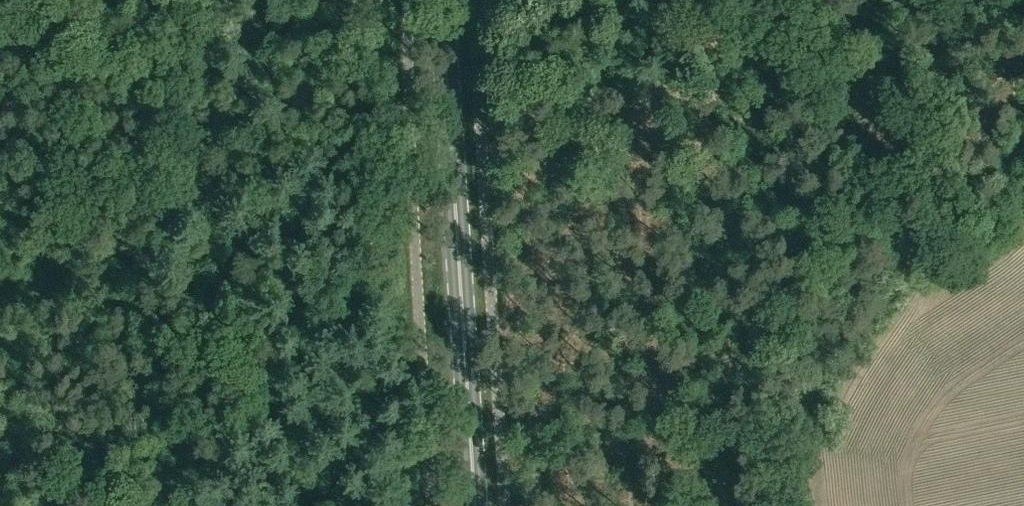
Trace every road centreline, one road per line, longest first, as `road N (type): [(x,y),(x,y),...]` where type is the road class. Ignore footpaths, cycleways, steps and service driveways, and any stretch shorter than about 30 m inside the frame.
road 1 (secondary): [(475,505),(441,0)]

